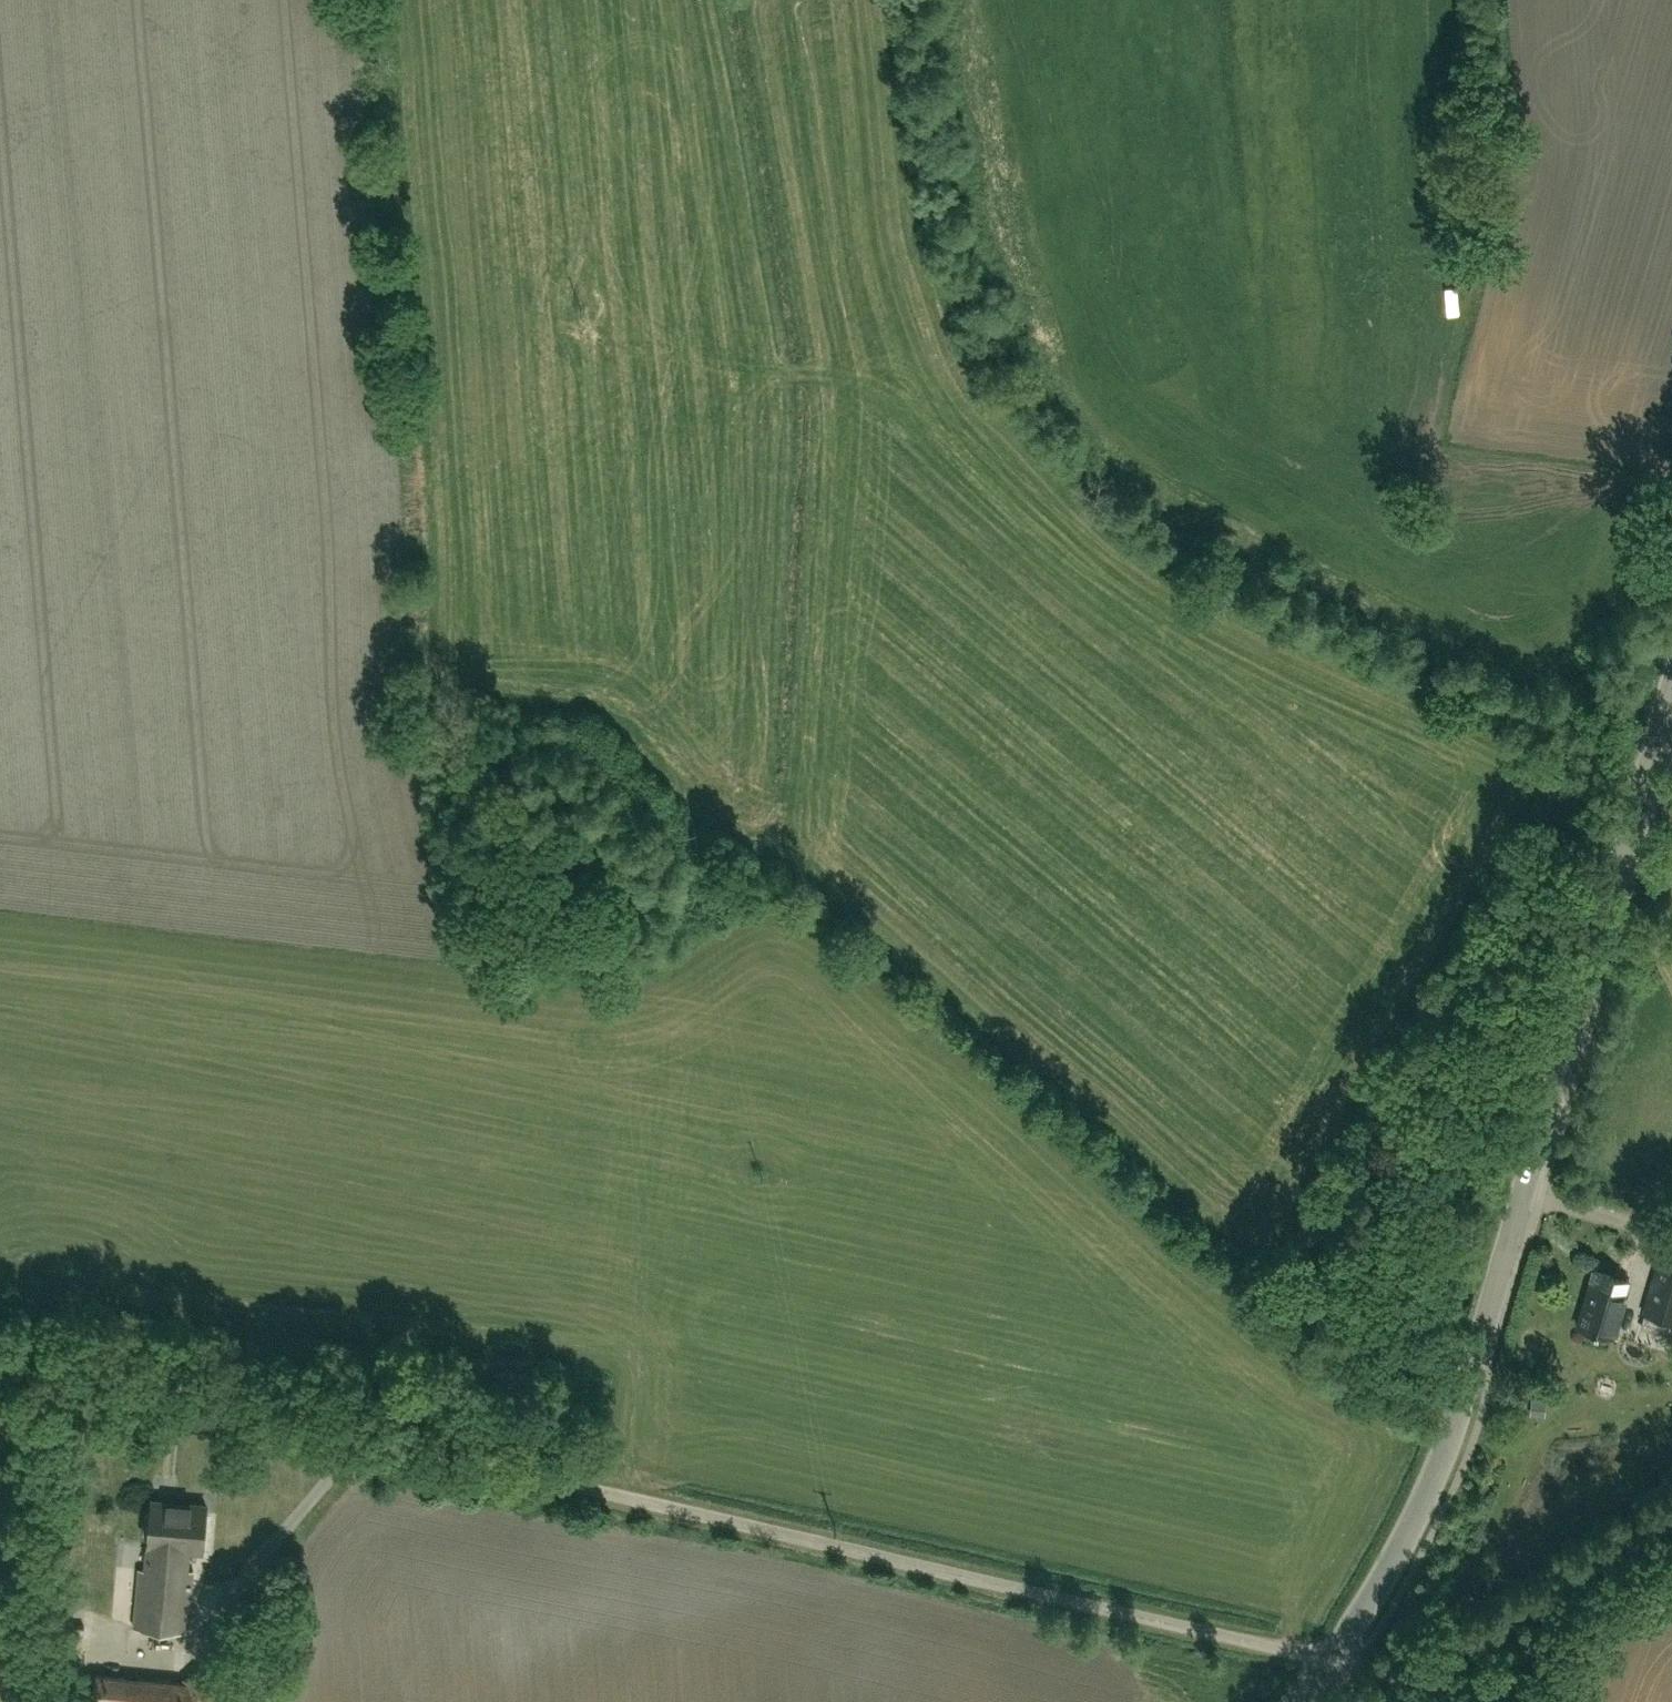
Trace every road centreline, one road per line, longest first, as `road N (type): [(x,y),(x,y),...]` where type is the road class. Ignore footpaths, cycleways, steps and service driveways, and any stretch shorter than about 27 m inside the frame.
road 1 (tertiary): [(1671,673),(1454,1419),(1375,1593),(1294,1701)]
road 2 (track): [(1671,1520),(1444,1658),(1393,1675),(1325,1666)]
road 3 (track): [(0,1351),(364,1442)]

